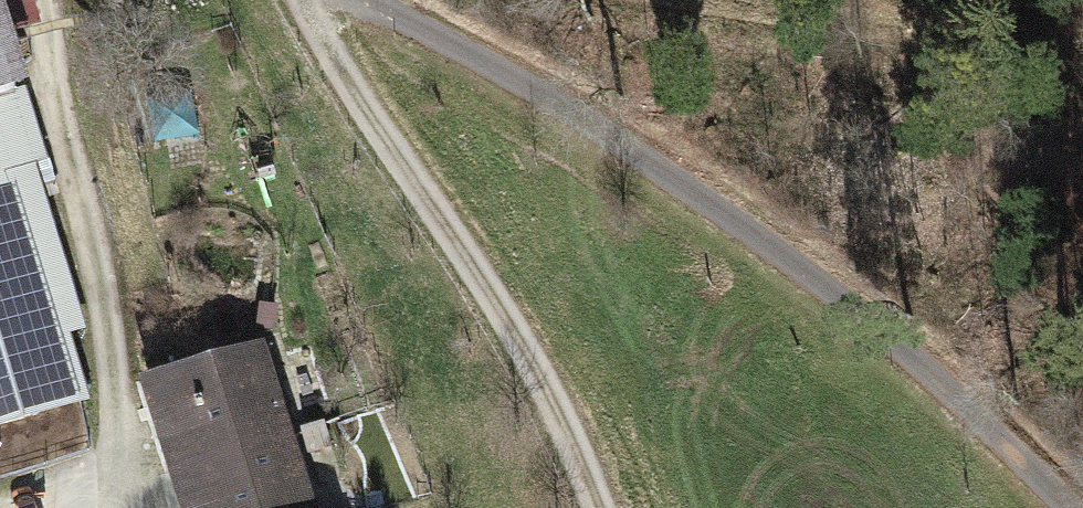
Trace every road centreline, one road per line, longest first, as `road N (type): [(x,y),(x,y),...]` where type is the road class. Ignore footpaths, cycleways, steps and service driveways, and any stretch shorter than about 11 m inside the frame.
road 1 (track): [(346,0),(399,23),(748,237),(1042,507)]
road 2 (track): [(596,507),(449,235),(296,0)]
road 3 (track): [(1082,112),(975,50),(622,0)]
road 4 (track): [(37,0),(46,99),(101,291),(112,395),(109,466)]

